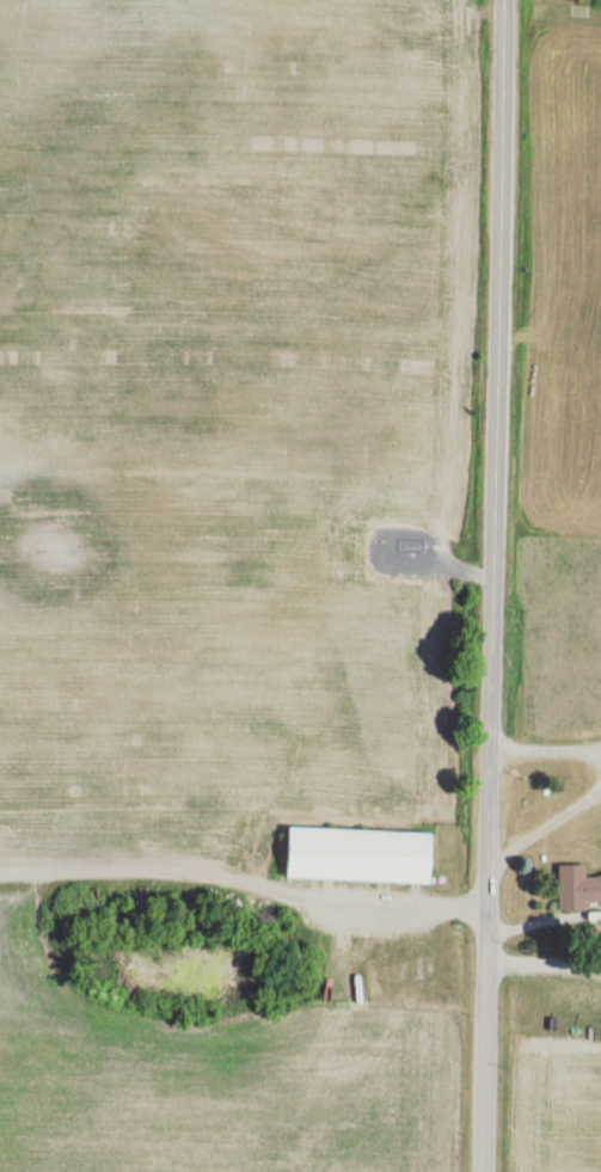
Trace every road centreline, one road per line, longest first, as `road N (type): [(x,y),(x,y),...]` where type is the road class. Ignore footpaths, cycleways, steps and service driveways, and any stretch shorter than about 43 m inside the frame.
road 1 (tertiary): [(482,1129),(506,0)]

